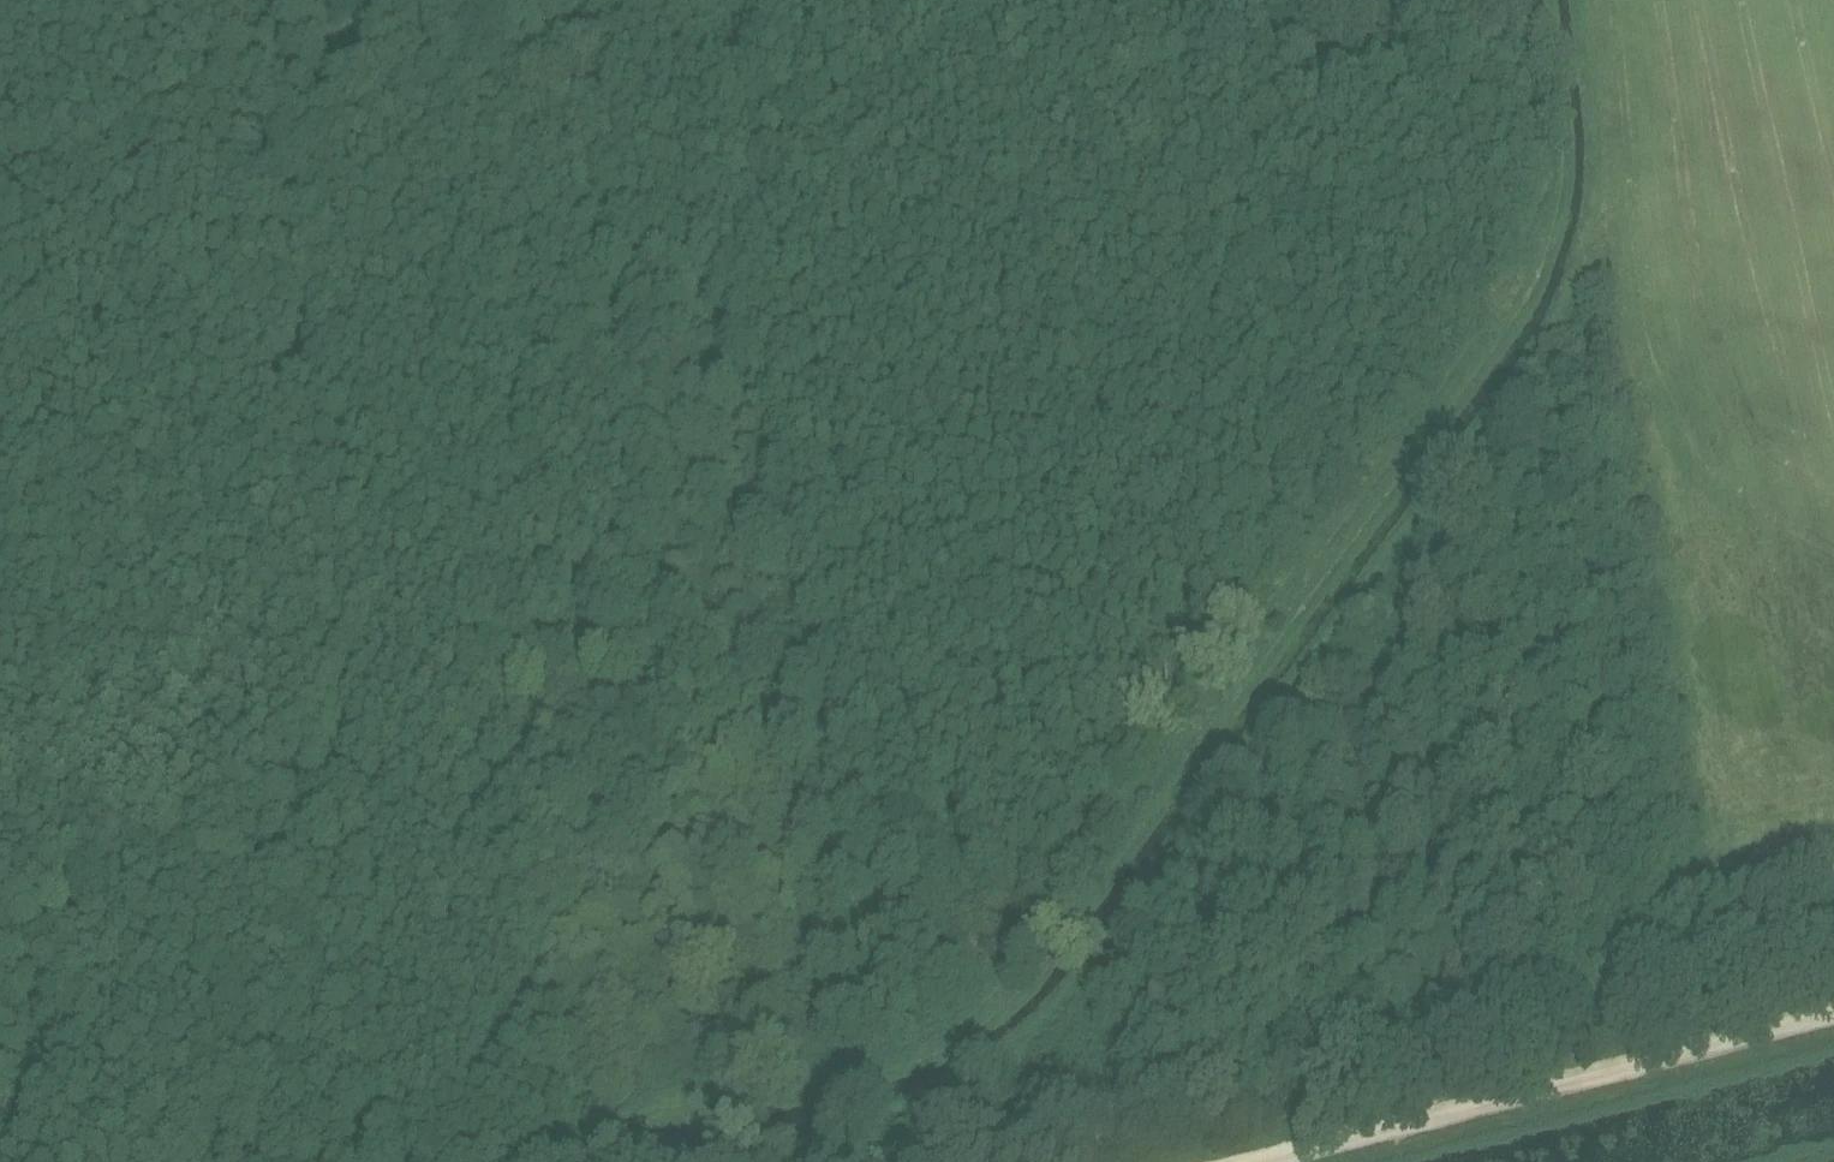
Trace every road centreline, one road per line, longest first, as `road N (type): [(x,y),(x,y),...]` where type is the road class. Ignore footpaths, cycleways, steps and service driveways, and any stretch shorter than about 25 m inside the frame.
road 1 (track): [(1833,1009),(1251,1161)]

